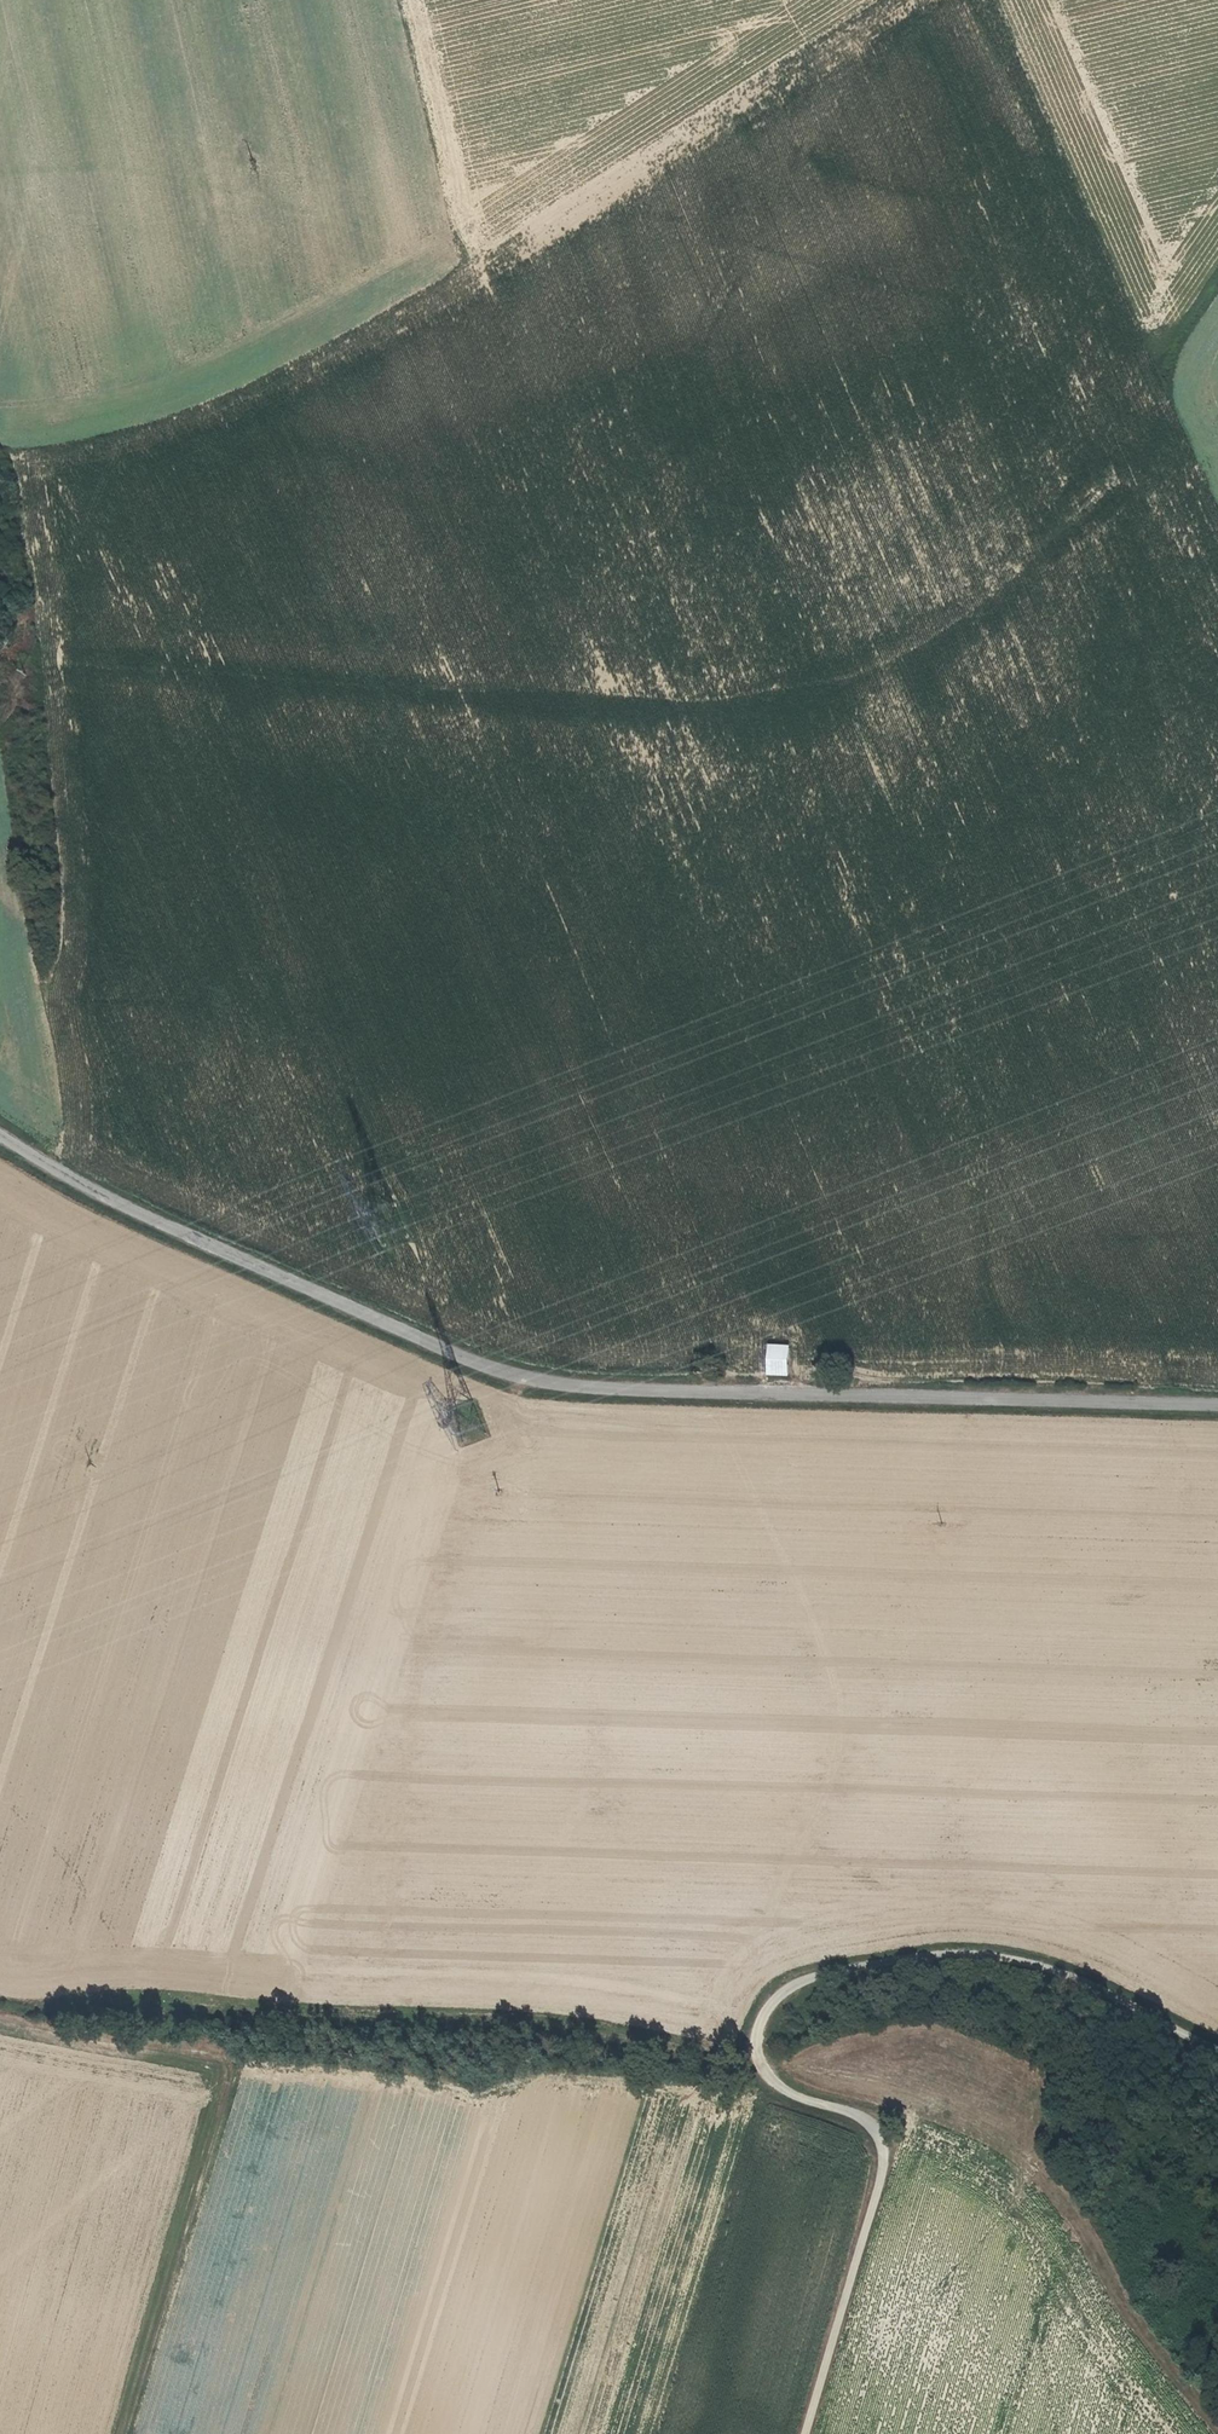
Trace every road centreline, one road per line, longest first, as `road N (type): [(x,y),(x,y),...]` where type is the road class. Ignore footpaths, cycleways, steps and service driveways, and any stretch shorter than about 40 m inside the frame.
road 1 (unclassified): [(0,1133),(101,1196),(471,1366),(582,1391),(1217,1407)]
road 2 (unclassified): [(806,2433),(883,2156),(876,2126),(791,2094),(765,2072),(756,2044),(765,2009),(788,1988),(854,1967),(958,1954),(1031,1962),(1217,2048)]

